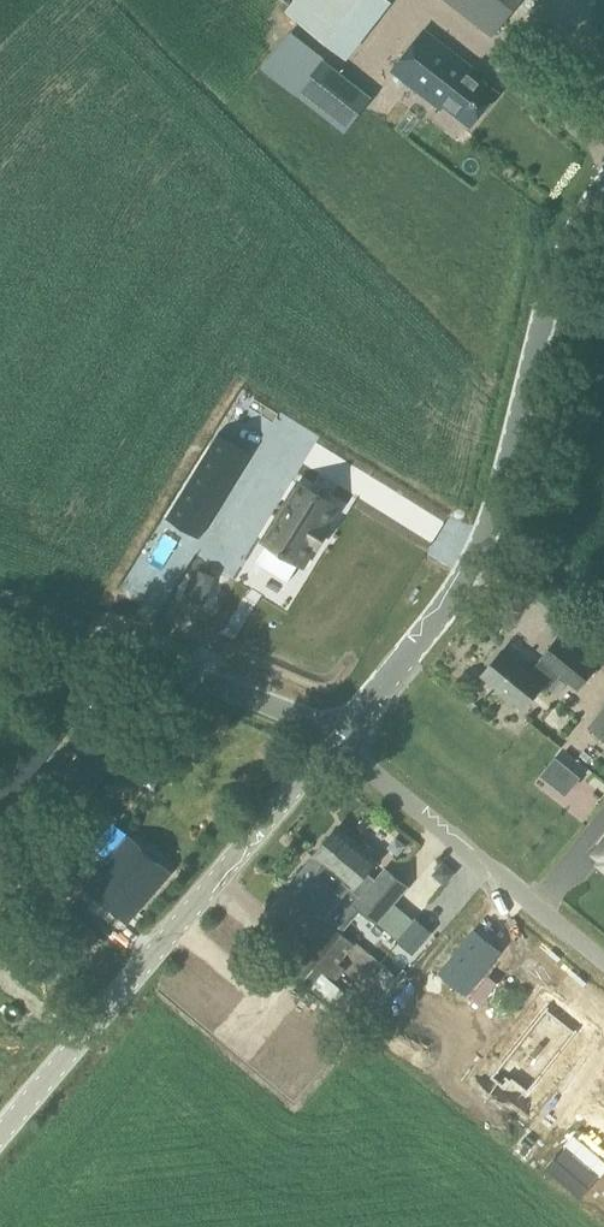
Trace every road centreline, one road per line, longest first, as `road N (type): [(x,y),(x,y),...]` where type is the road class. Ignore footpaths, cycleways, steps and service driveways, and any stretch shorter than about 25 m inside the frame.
road 1 (tertiary): [(336,739),(463,573),(505,460),(540,324),(603,183)]
road 2 (tertiary): [(0,1129),(336,739)]
road 3 (unclassified): [(336,739),(281,708),(0,597)]
road 4 (unclassified): [(603,958),(336,739)]

